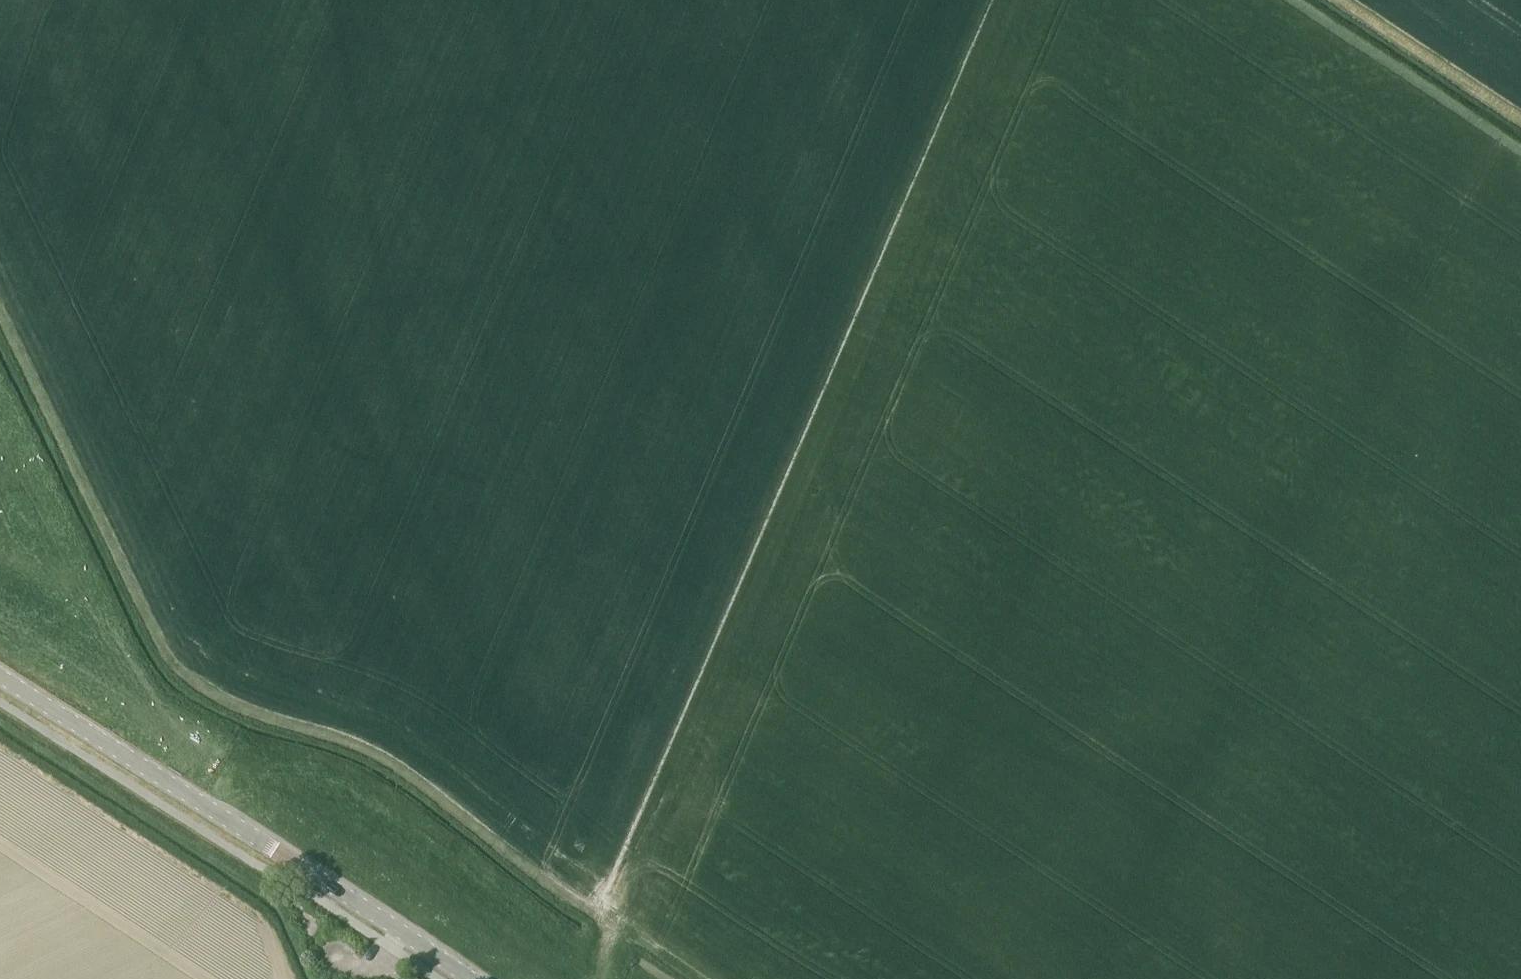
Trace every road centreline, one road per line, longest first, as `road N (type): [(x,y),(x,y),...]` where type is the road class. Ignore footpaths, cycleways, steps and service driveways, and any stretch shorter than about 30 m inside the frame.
road 1 (tertiary): [(470,978),(0,675)]

